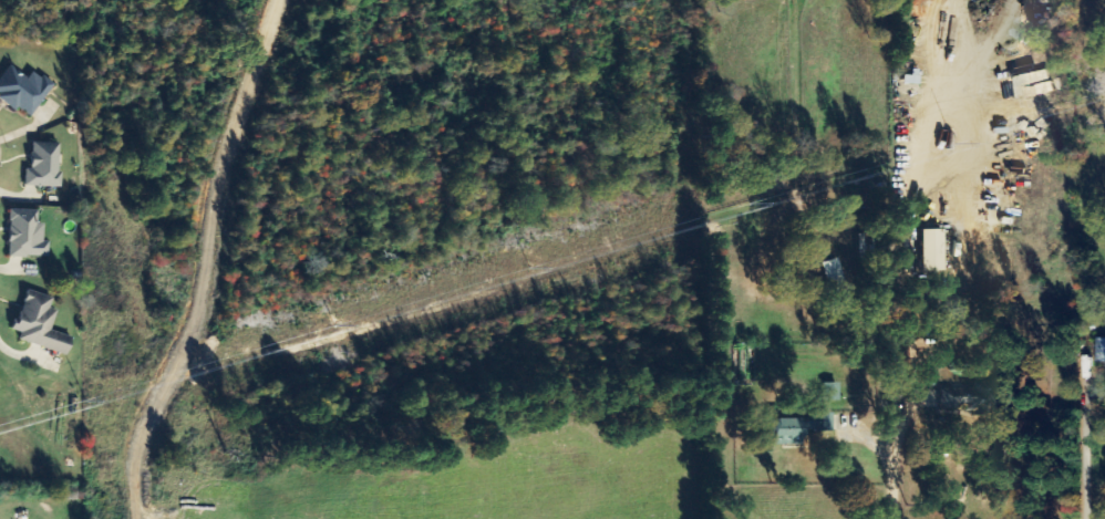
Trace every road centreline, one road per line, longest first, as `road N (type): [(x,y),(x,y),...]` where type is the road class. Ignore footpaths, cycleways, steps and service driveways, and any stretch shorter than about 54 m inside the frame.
road 1 (residential): [(899,518),(897,467),(881,442),(851,426),(805,429)]

